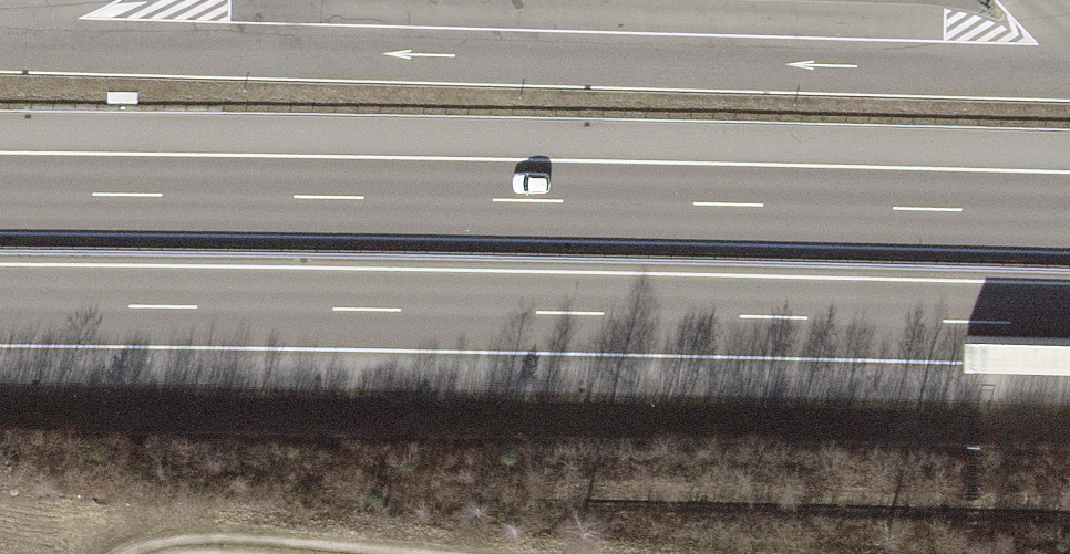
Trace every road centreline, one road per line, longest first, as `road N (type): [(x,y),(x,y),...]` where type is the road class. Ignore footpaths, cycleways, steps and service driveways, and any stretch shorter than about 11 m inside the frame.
road 1 (motorway): [(0,306),(1069,326)]
road 2 (motorway): [(1069,213),(0,195)]

